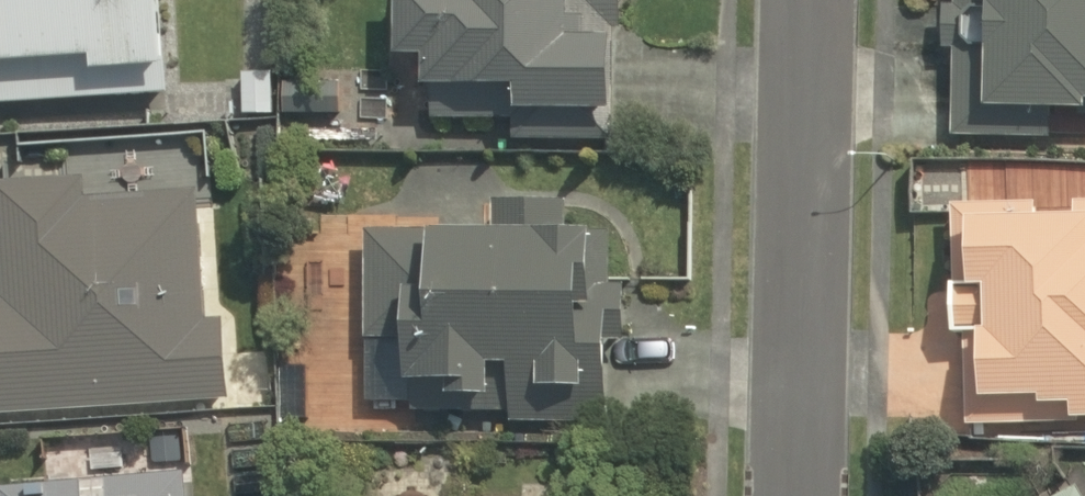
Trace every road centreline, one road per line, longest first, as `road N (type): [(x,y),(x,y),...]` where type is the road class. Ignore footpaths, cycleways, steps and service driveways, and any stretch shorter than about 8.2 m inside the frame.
road 1 (residential): [(789,495),(792,0)]

